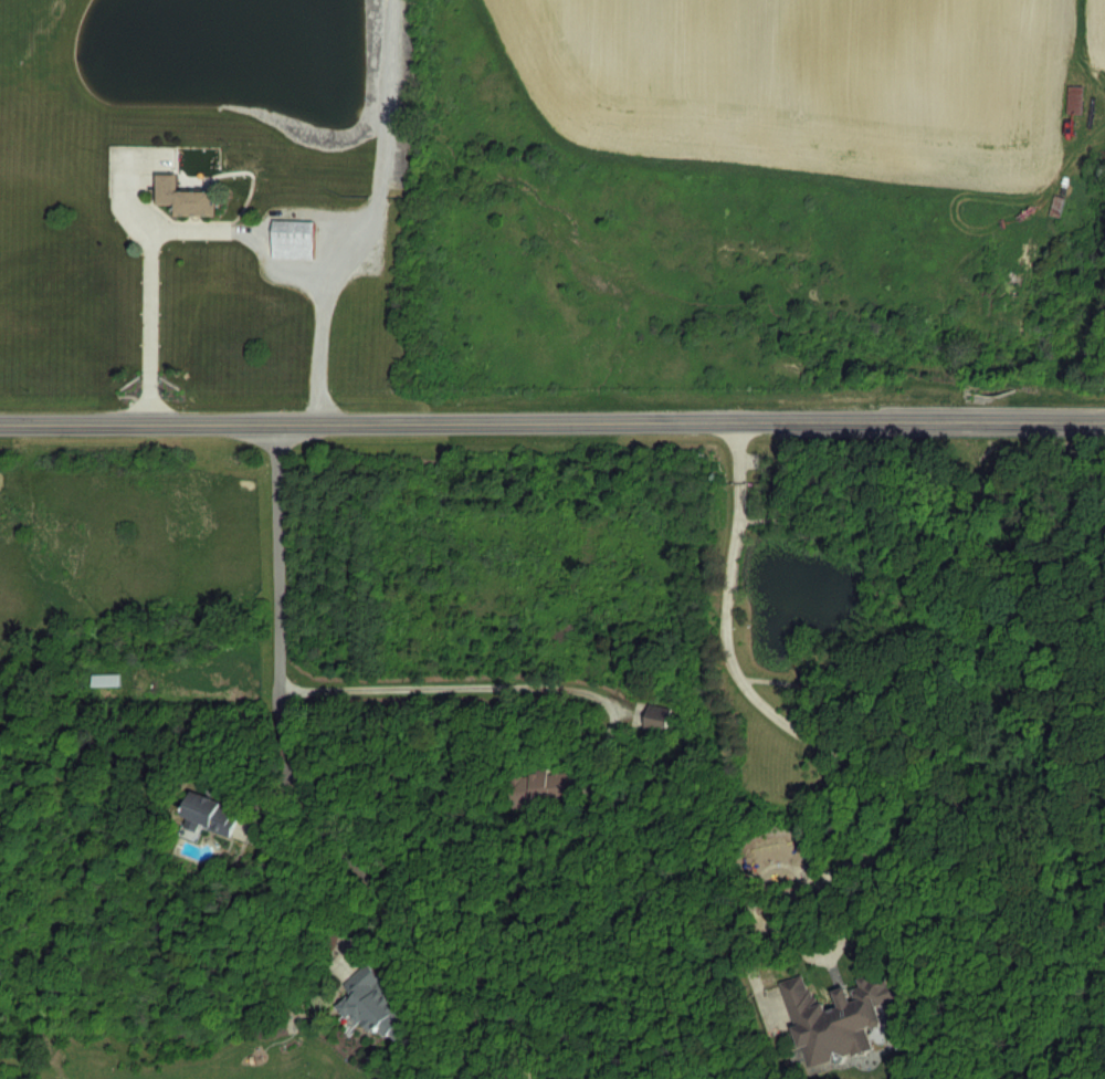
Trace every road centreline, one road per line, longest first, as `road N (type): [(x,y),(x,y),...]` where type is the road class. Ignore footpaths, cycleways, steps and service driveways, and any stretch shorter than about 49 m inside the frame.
road 1 (secondary): [(0,422),(1104,422)]
road 2 (residential): [(484,1005),(330,834),(294,761),(282,685),(282,422)]
road 3 (residential): [(502,1012),(484,1005),(477,1037),(480,1058),(497,1066),(525,1040),(502,1012)]

